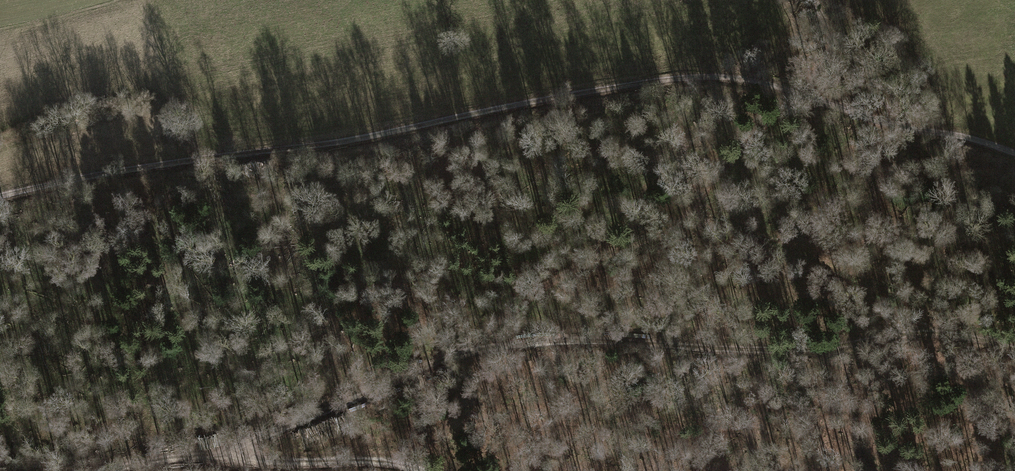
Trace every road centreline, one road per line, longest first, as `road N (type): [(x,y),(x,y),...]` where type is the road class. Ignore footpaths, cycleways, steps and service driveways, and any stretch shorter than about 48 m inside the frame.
road 1 (track): [(1014,349),(928,333),(755,349),(519,343),(444,358),(317,417),(215,452)]
road 2 (track): [(0,197),(658,81),(727,78),(799,92)]
road 3 (track): [(799,92),(672,230),(573,269),(467,352)]
road 4 (track): [(799,92),(893,125),(1014,153)]
road 5 (track): [(421,470),(375,460),(215,452)]

